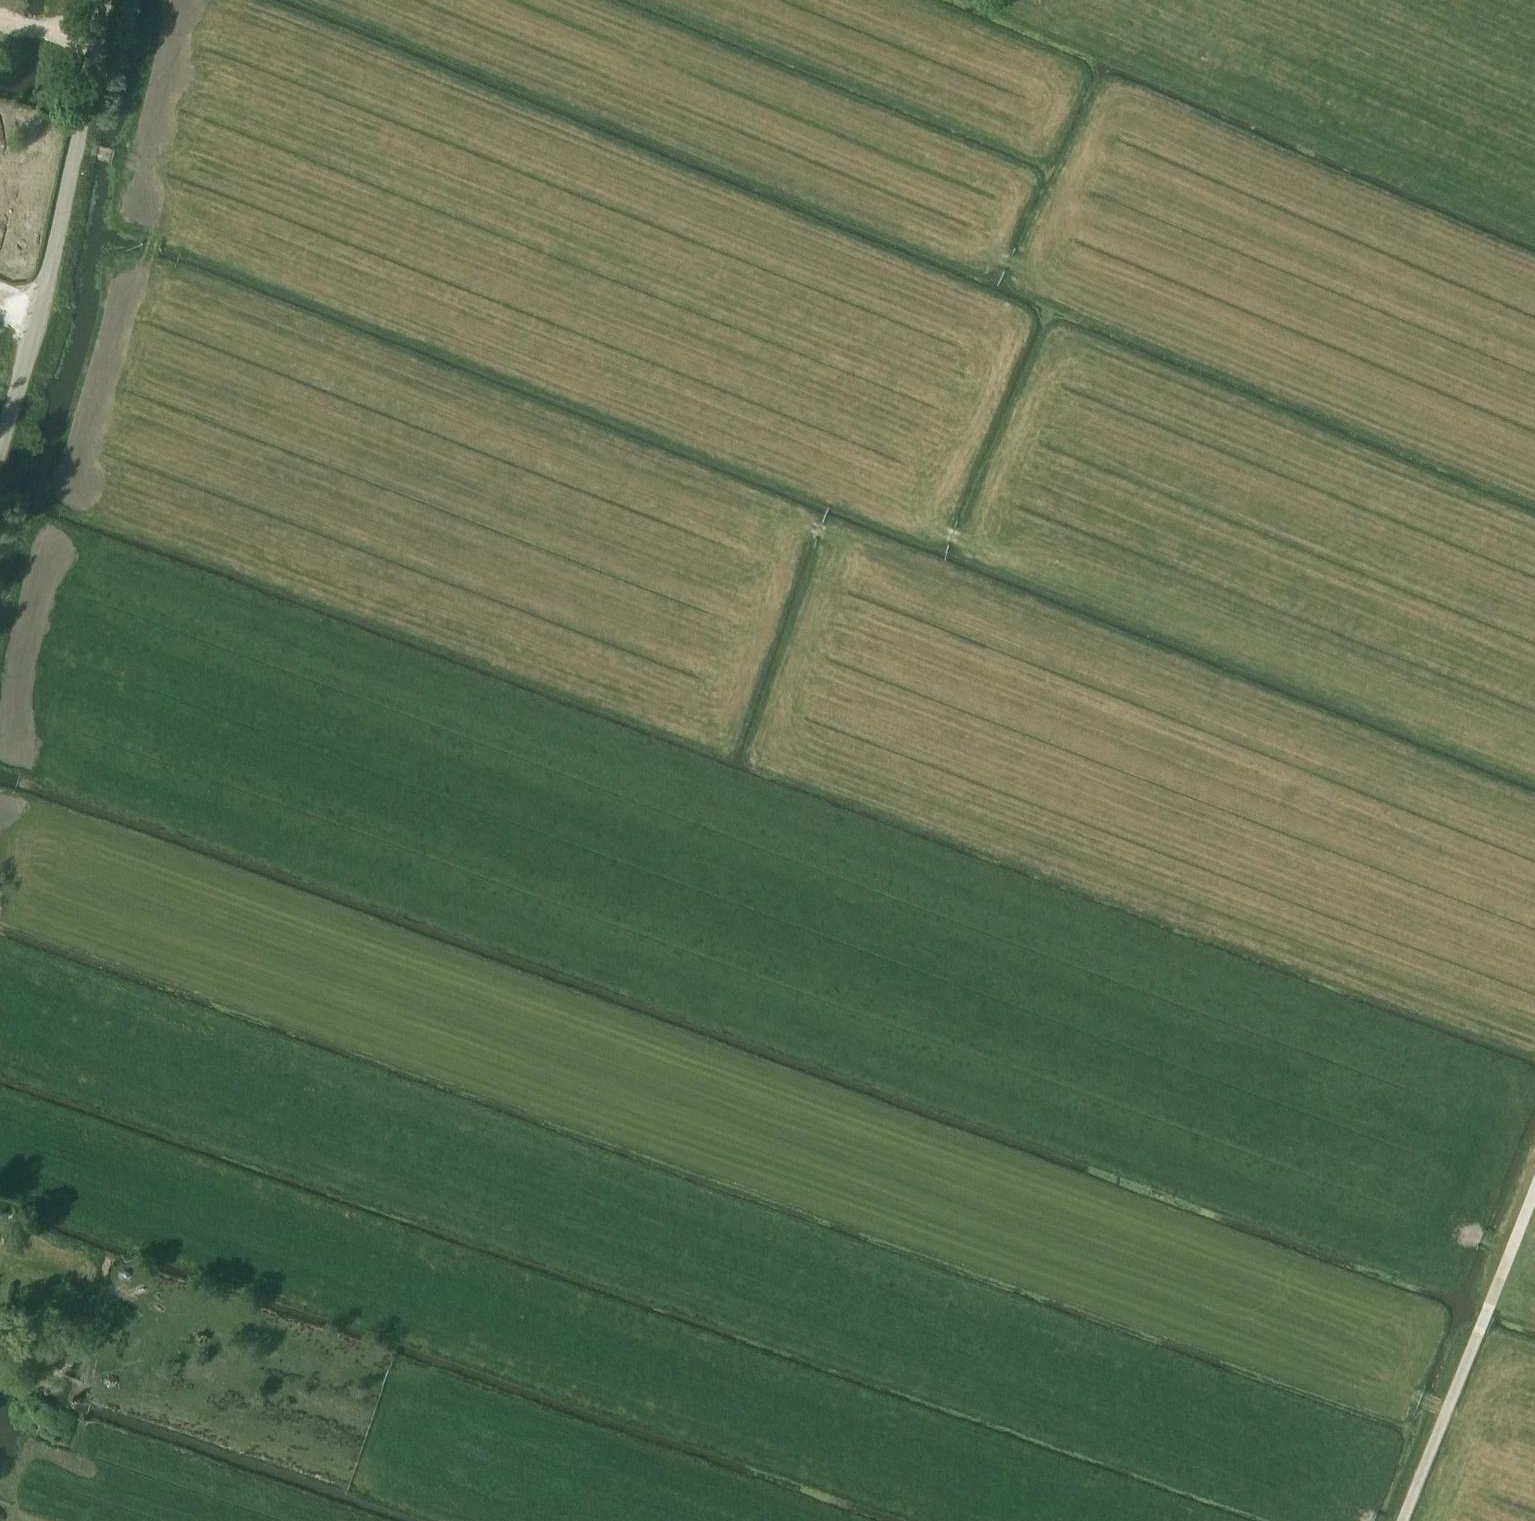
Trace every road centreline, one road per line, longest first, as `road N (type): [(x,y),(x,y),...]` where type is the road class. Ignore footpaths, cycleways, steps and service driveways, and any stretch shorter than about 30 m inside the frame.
road 1 (unclassified): [(0,427),(41,284),(101,0)]
road 2 (track): [(1405,1520),(1534,1190)]

